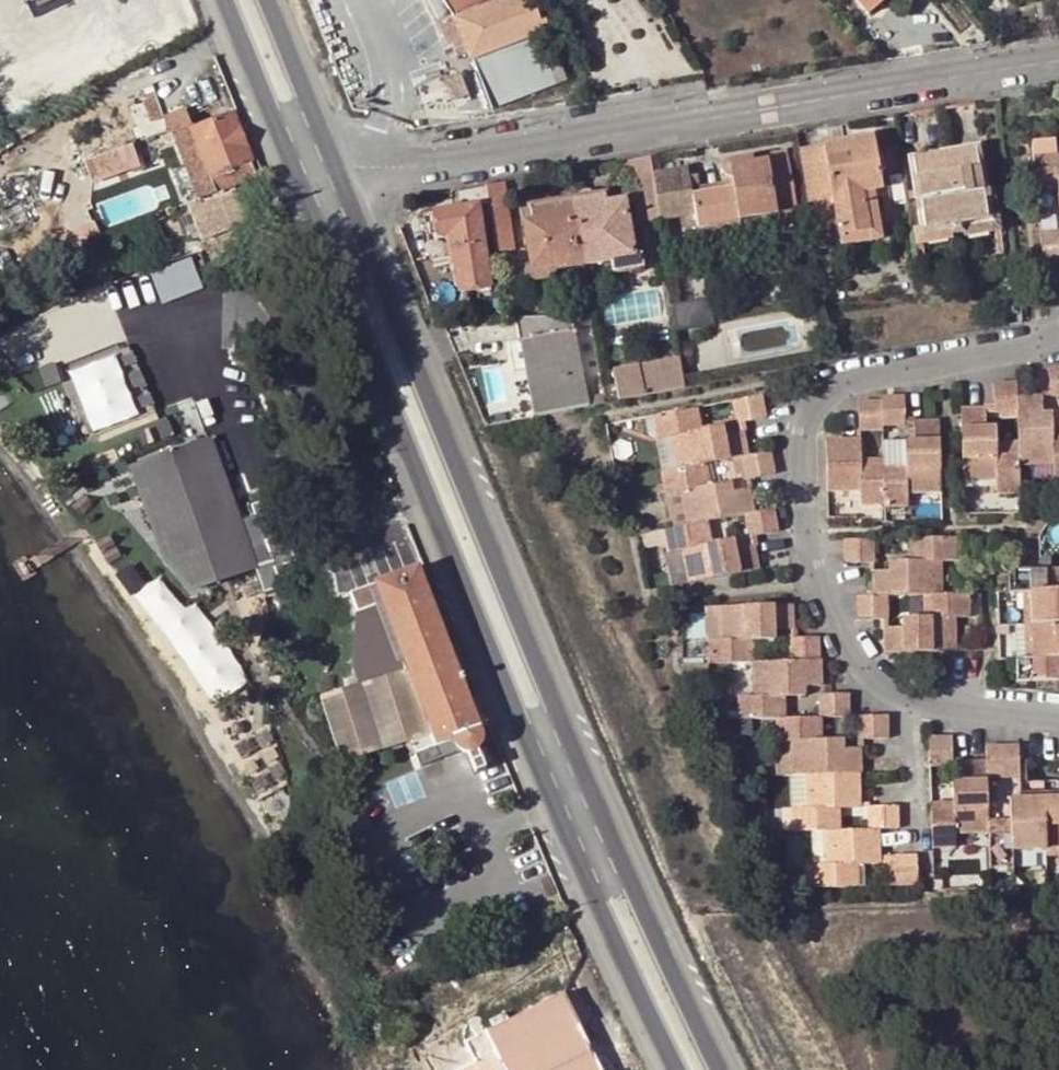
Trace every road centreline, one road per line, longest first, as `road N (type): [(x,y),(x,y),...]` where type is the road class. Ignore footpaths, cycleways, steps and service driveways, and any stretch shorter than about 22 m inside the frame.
road 1 (primary): [(720,1069),(575,764),(341,184)]
road 2 (primary): [(304,199),(537,778),(676,1069)]
road 3 (residential): [(1058,334),(1005,355),(873,375),(822,396),(803,433),(801,488),(825,606),(874,682),(906,701),(1058,720)]
road 4 (residential): [(1058,64),(341,184)]
road 5 (primary): [(218,0),(304,199)]
road 6 (primary): [(341,184),(260,0)]

